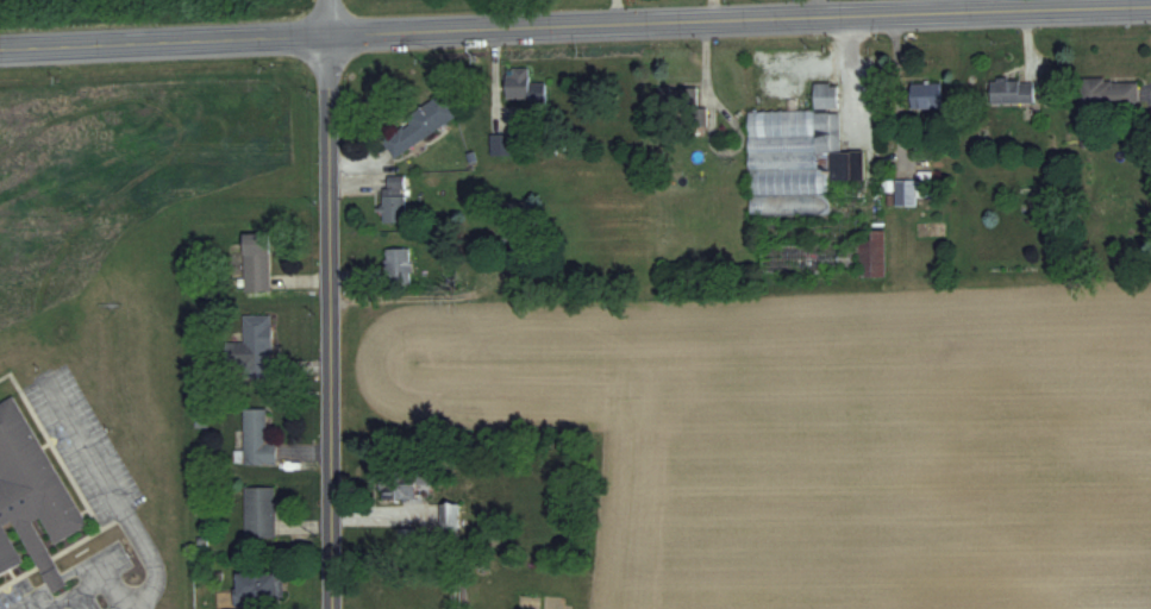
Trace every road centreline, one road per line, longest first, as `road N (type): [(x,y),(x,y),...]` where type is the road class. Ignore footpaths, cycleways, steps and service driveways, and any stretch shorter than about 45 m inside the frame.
road 1 (primary): [(0,51),(1150,9)]
road 2 (residential): [(328,608),(324,37)]

